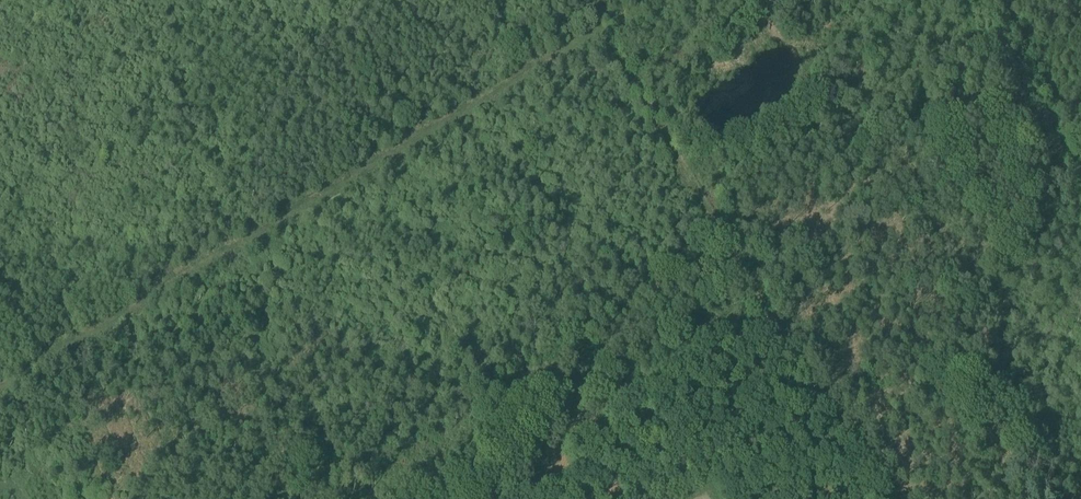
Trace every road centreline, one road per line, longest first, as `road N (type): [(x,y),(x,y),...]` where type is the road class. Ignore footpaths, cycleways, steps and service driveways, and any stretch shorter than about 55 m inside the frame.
road 1 (track): [(883,498),(832,433),(603,30)]

